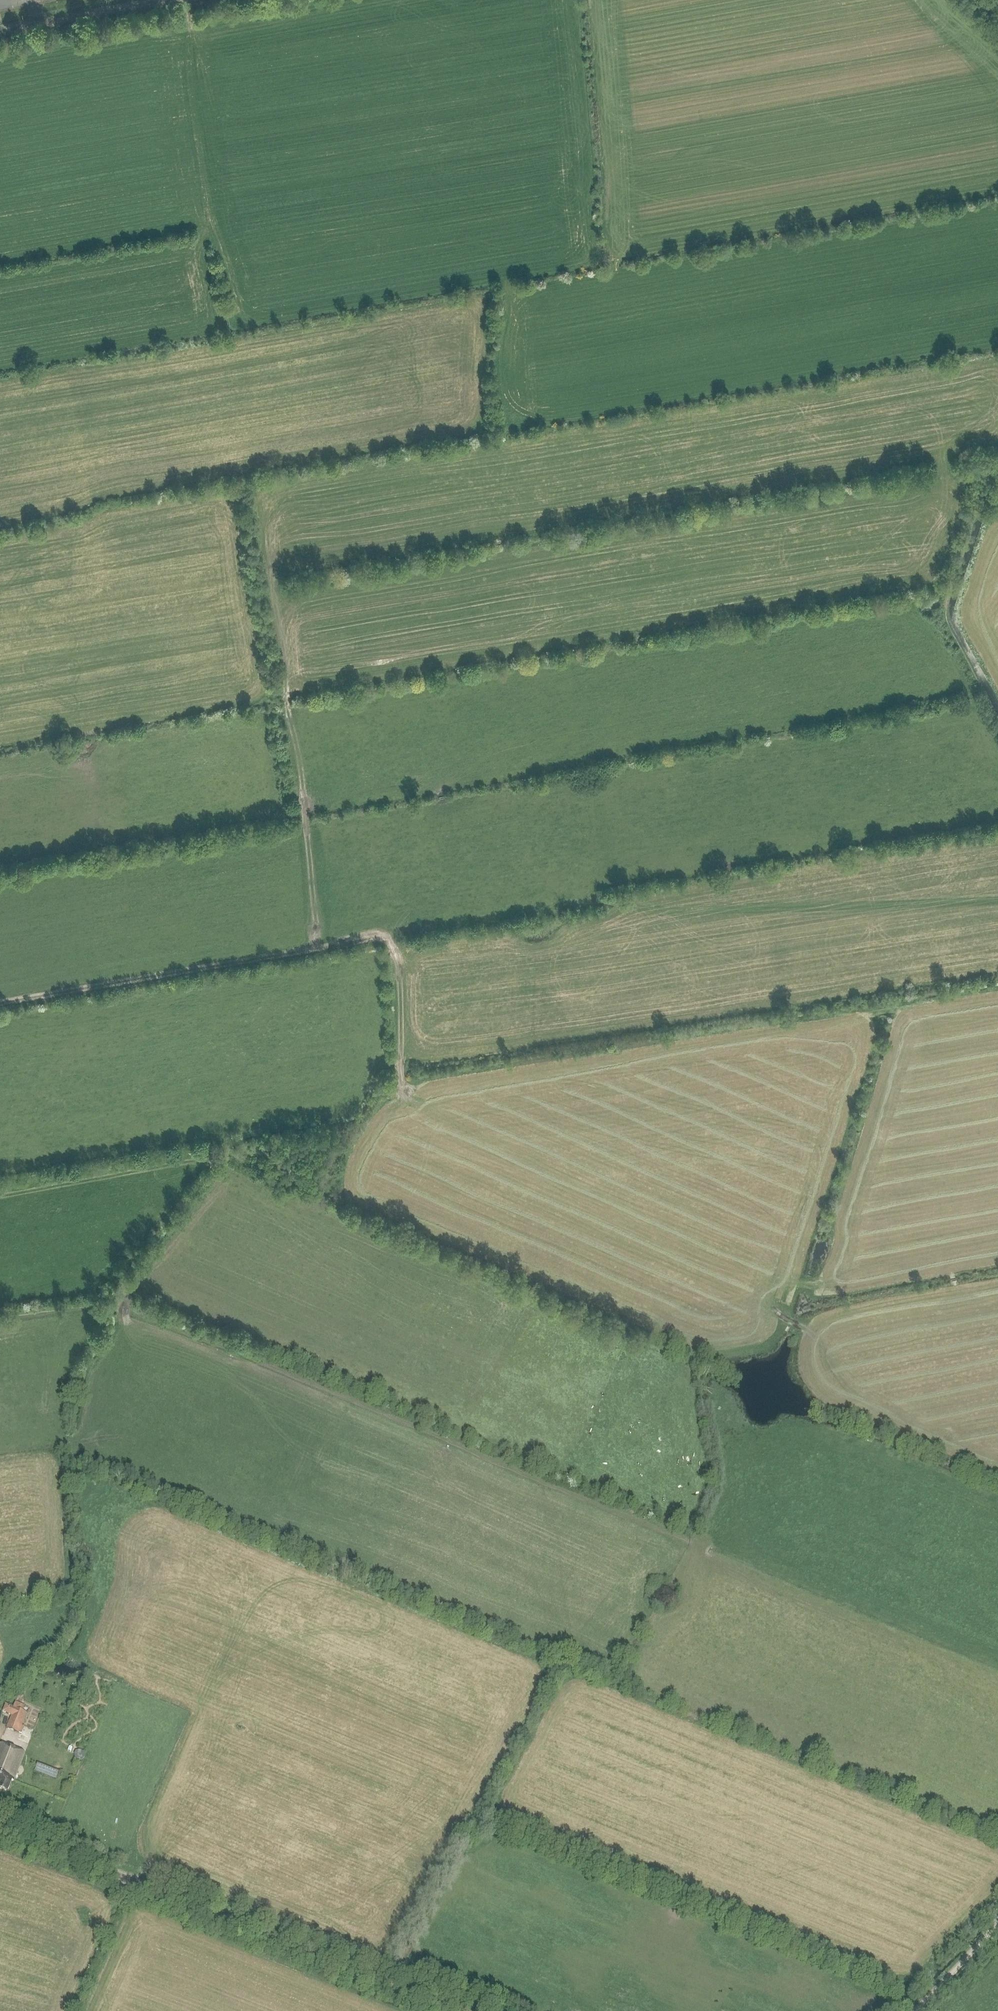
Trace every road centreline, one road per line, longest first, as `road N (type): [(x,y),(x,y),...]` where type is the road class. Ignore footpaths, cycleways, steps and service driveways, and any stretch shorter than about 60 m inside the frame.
road 1 (unclassified): [(465,2010),(0,1824)]

